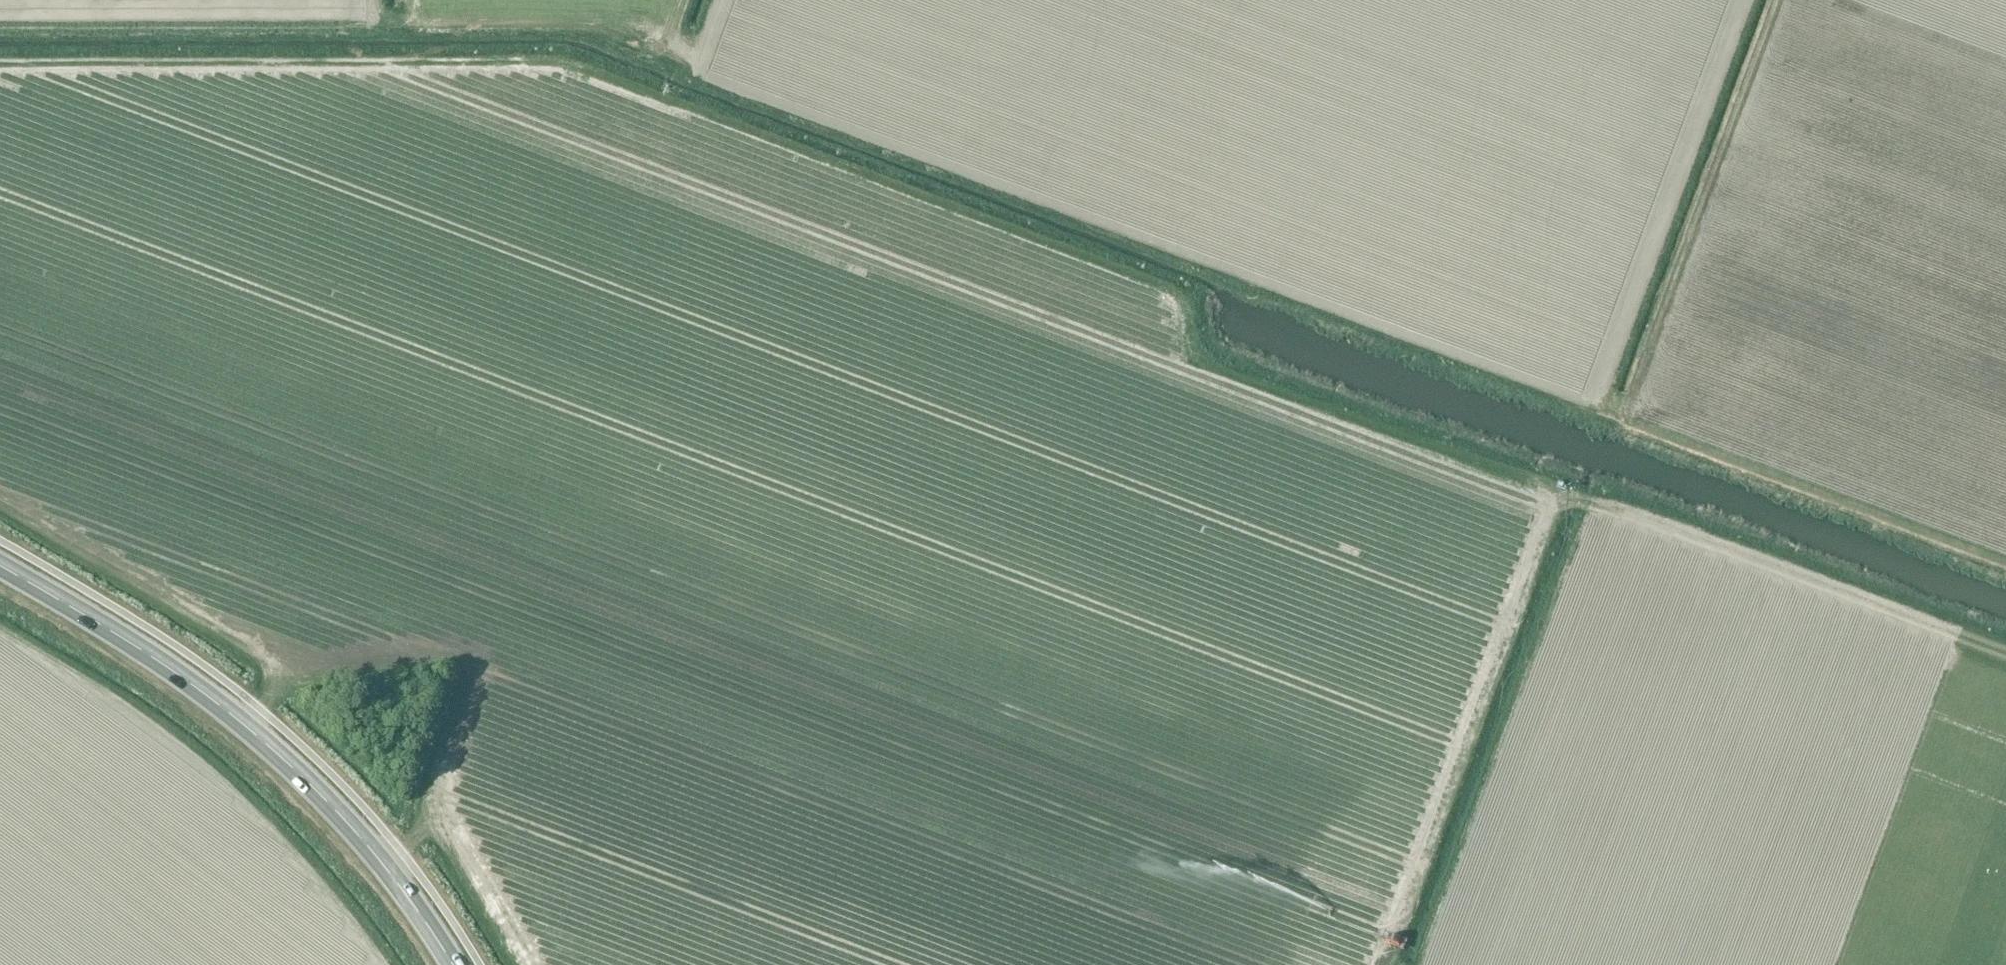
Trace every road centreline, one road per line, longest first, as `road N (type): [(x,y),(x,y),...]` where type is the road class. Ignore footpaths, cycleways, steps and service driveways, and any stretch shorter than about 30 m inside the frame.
road 1 (secondary): [(446,964),(372,860),(292,775),(187,686),(0,578)]
road 2 (track): [(2005,655),(1579,499)]

